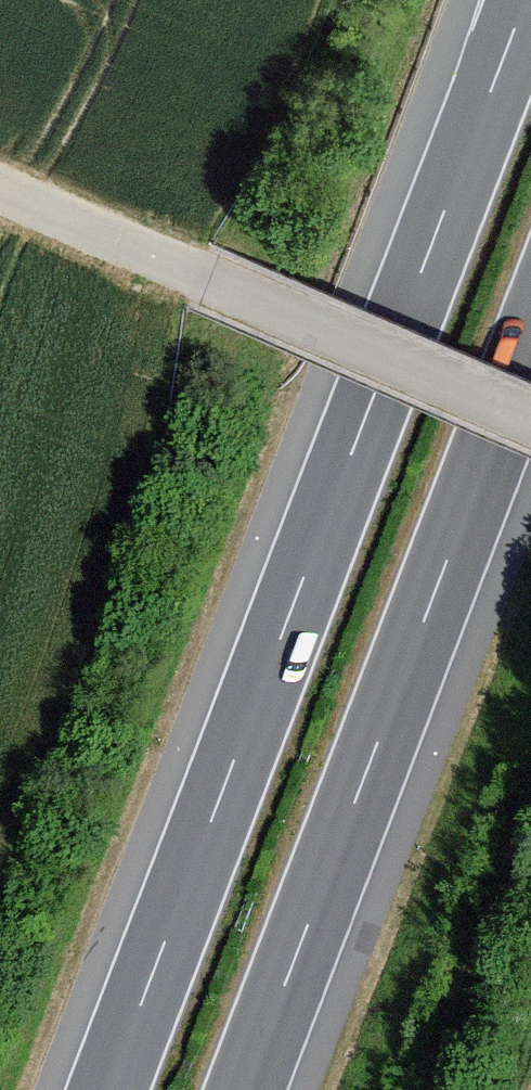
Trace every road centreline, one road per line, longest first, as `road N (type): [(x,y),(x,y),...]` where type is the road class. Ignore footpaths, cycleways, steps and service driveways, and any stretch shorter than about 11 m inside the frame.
road 1 (motorway): [(526,0),(108,1089)]
road 2 (motorway): [(245,1089),(530,340)]
road 3 (track): [(530,420),(0,189)]

